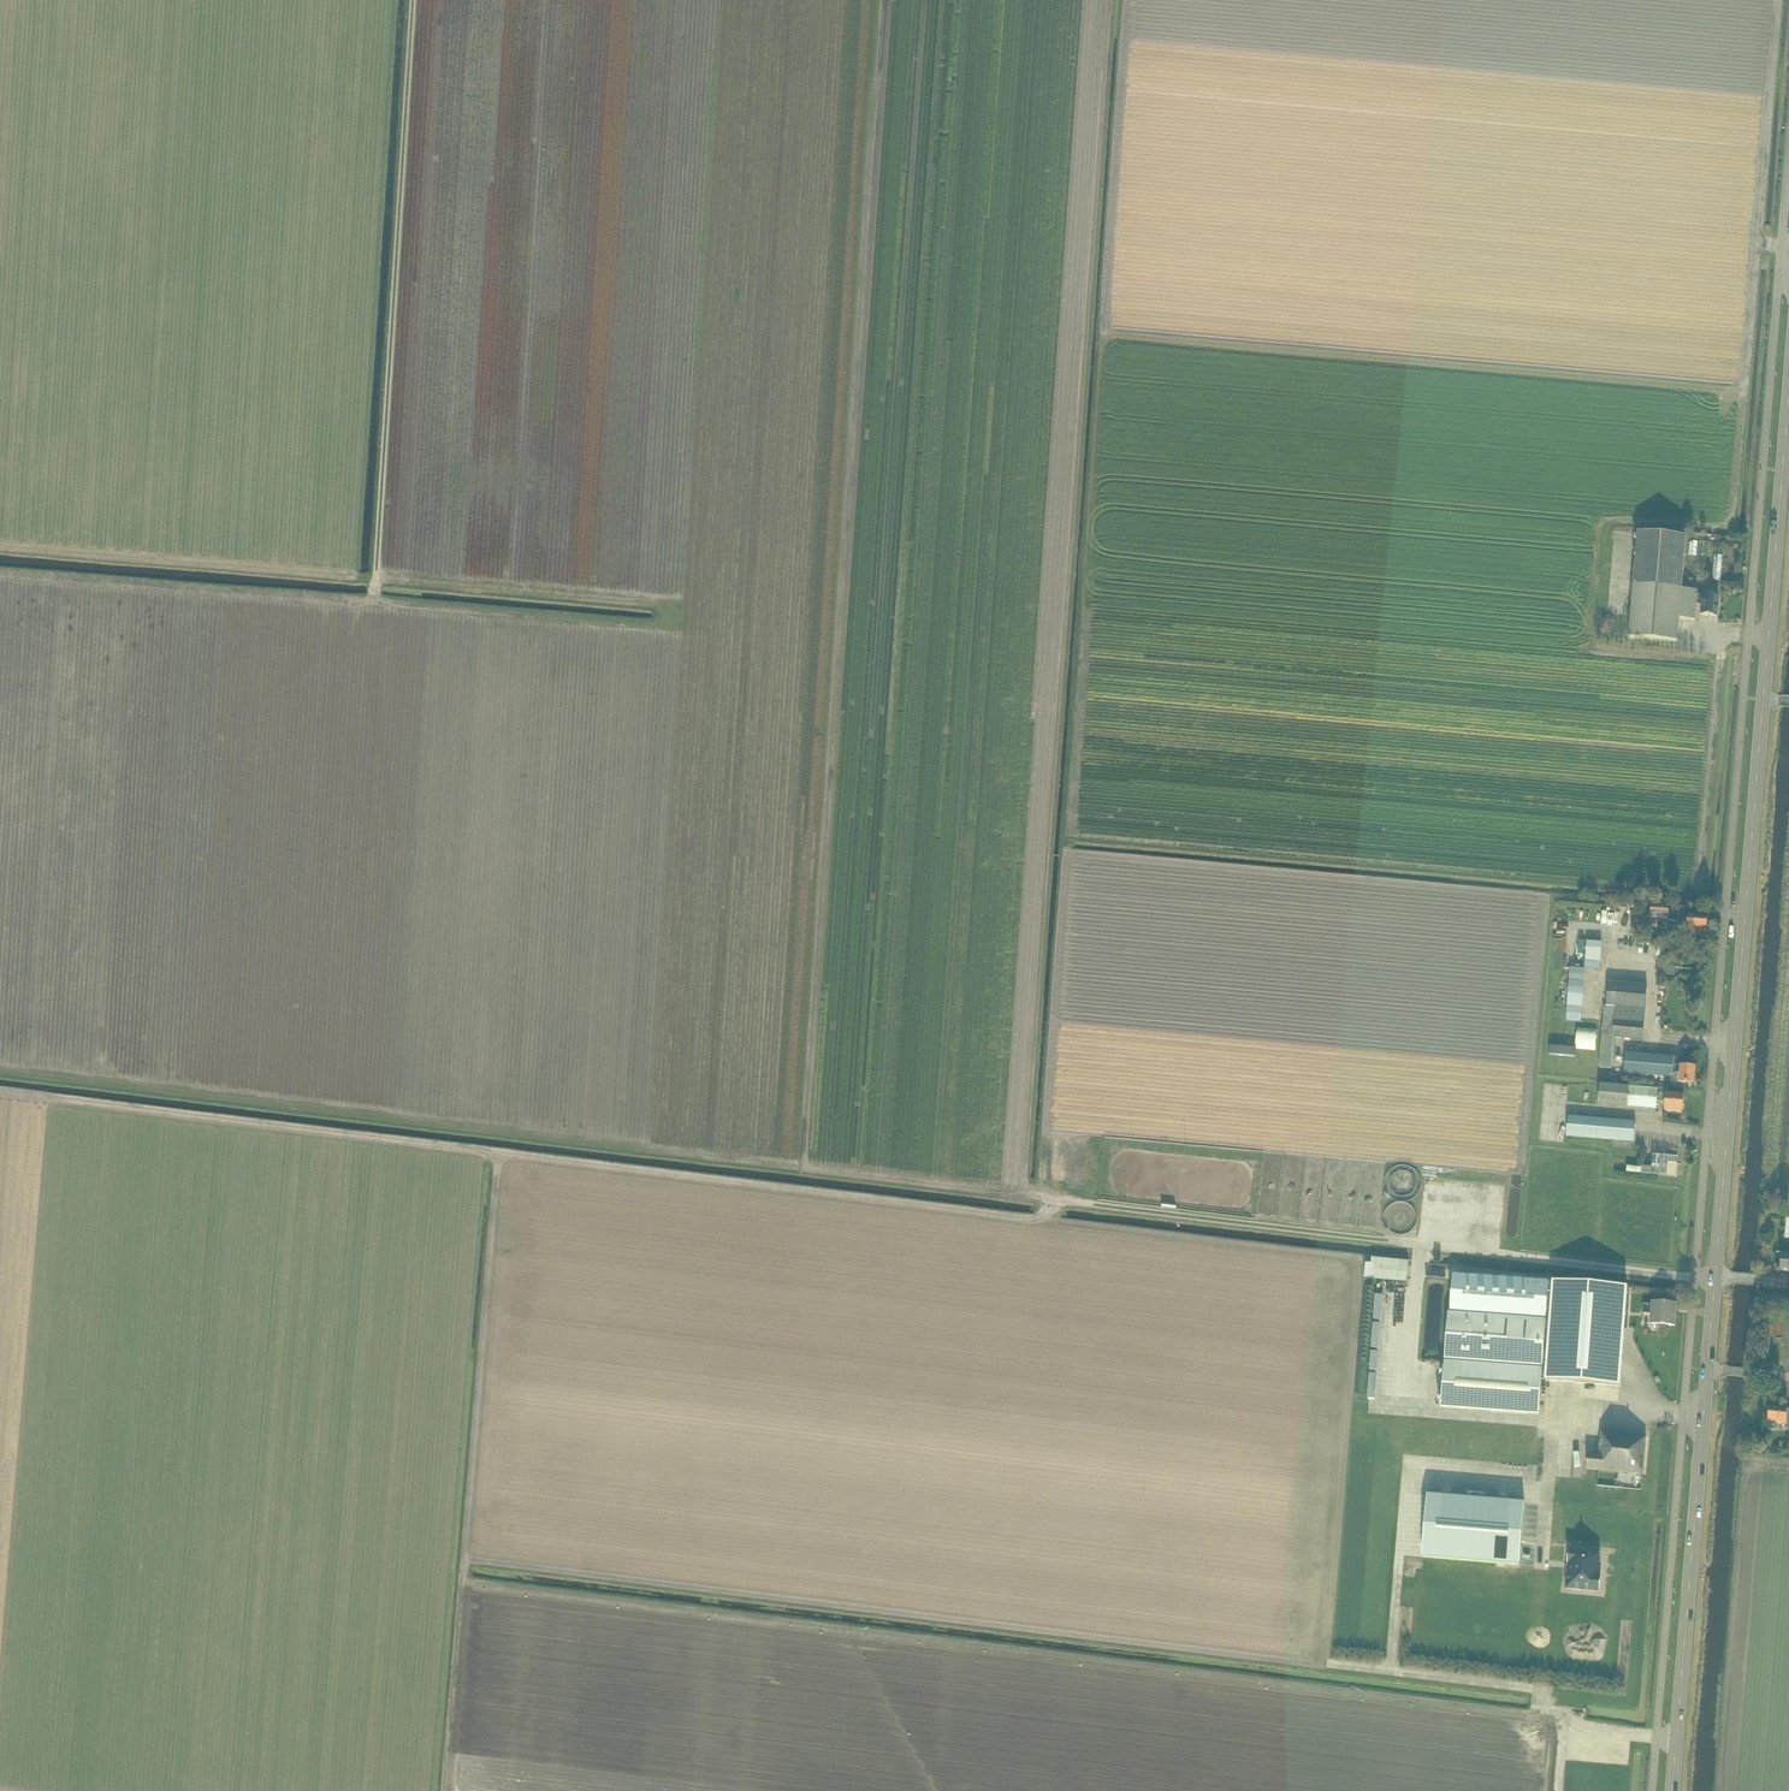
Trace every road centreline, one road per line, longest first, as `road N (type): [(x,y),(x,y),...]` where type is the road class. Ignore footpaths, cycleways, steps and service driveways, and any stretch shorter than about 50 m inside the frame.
road 1 (tertiary): [(1673,1790),(1788,412)]
road 2 (track): [(1094,1205),(1788,1283)]

